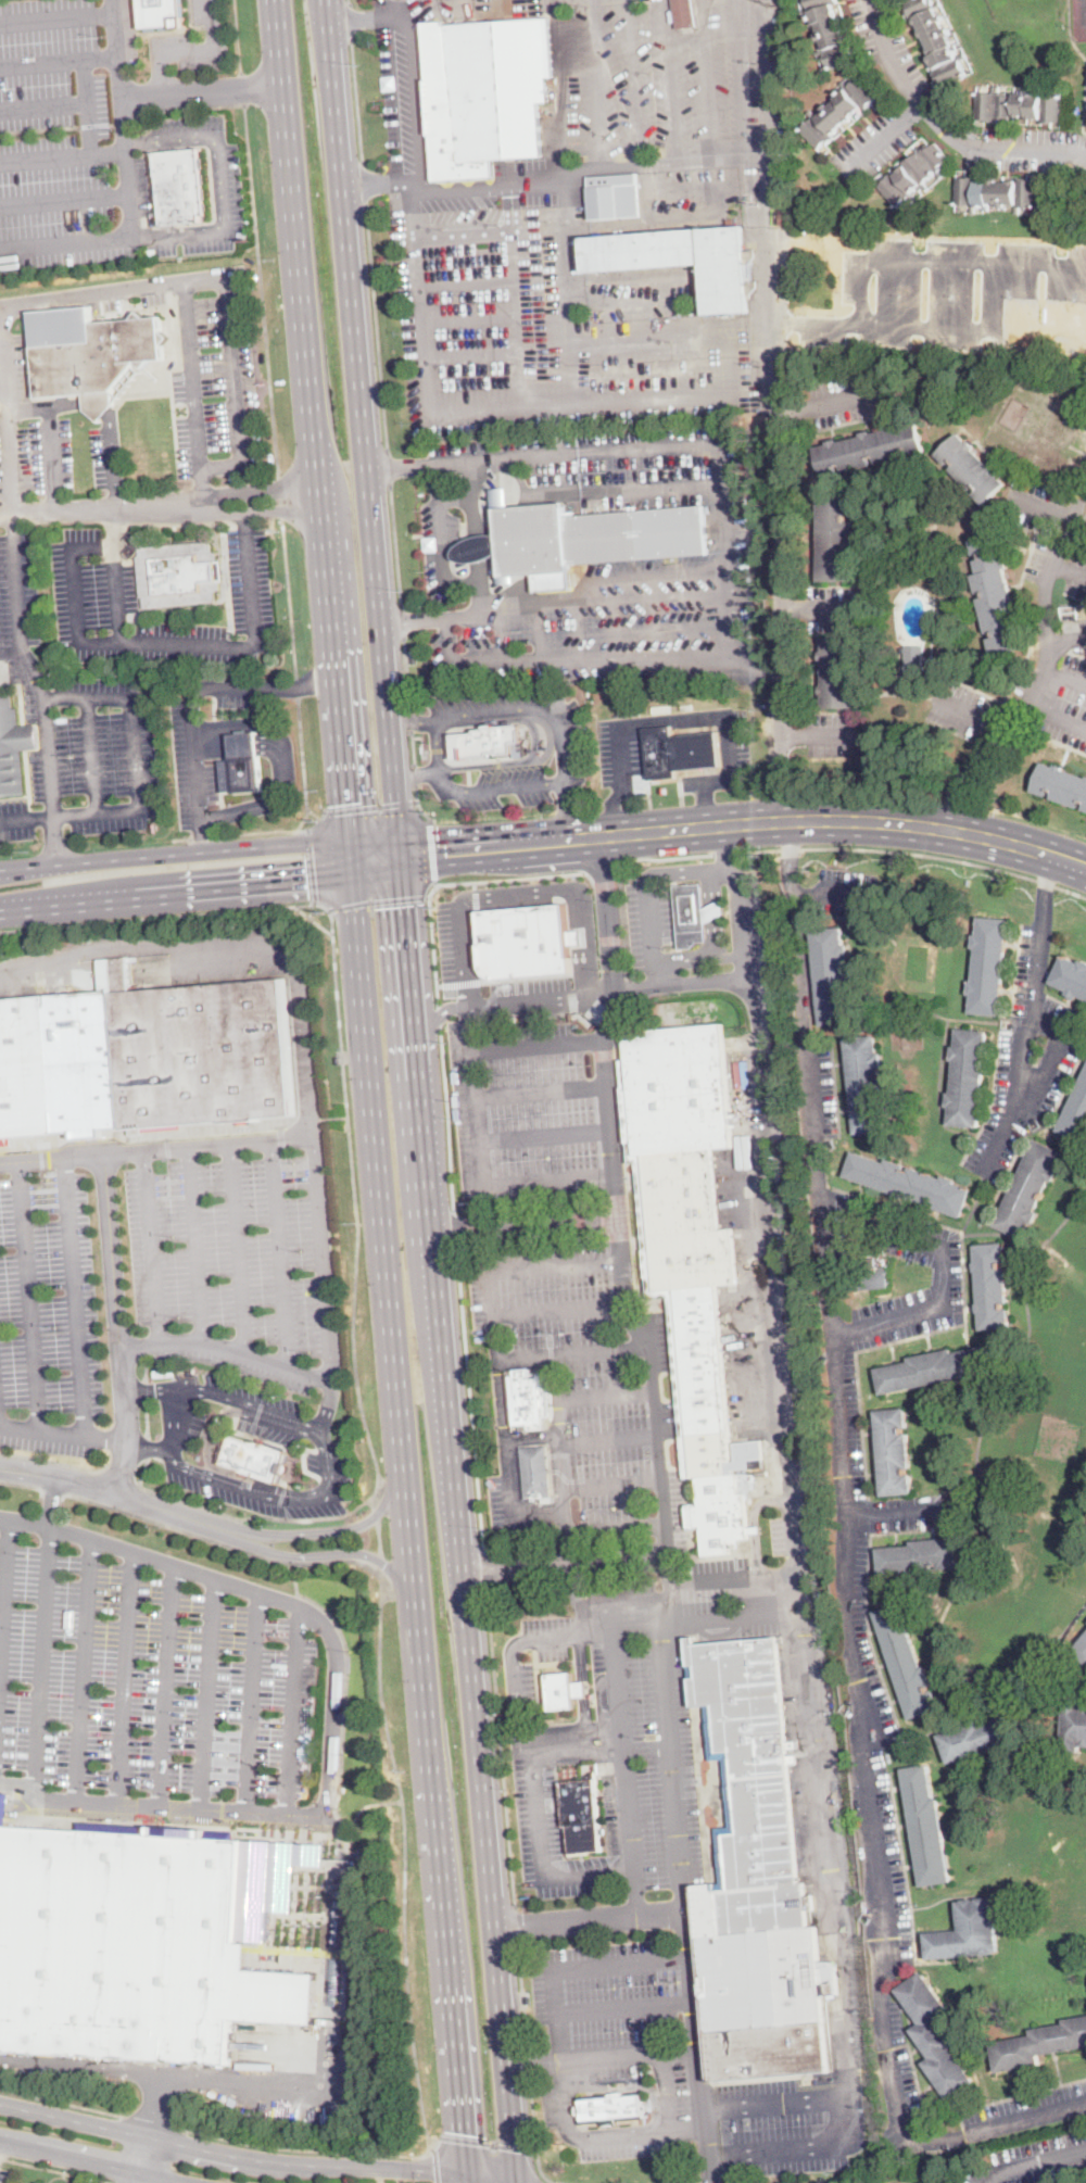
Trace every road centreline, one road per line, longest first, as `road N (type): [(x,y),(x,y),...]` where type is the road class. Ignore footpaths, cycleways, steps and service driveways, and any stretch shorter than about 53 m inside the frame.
road 1 (primary): [(352,875),(467,2182)]
road 2 (primary): [(405,869),(328,0)]
road 3 (primary): [(520,2182),(452,1400)]
road 4 (primary): [(1085,853),(976,822),(862,808),(403,838)]
road 5 (primary): [(405,869),(804,834),(965,847),(1085,882)]
road 6 (residential): [(788,809),(785,232)]
road 7 (primary): [(452,1400),(405,869)]
road 8 (primary): [(275,0),(318,496)]
road 9 (tertiary): [(466,2172),(264,2161),(0,2104)]
road 10 (primary): [(318,496),(352,875)]
road 11 (primary): [(0,912),(352,875)]
road 12 (primary): [(349,842),(0,871)]
road 13 (residential): [(1085,158),(952,136),(906,80),(871,0)]
road 14 (tertiary): [(0,2142),(185,2182)]

